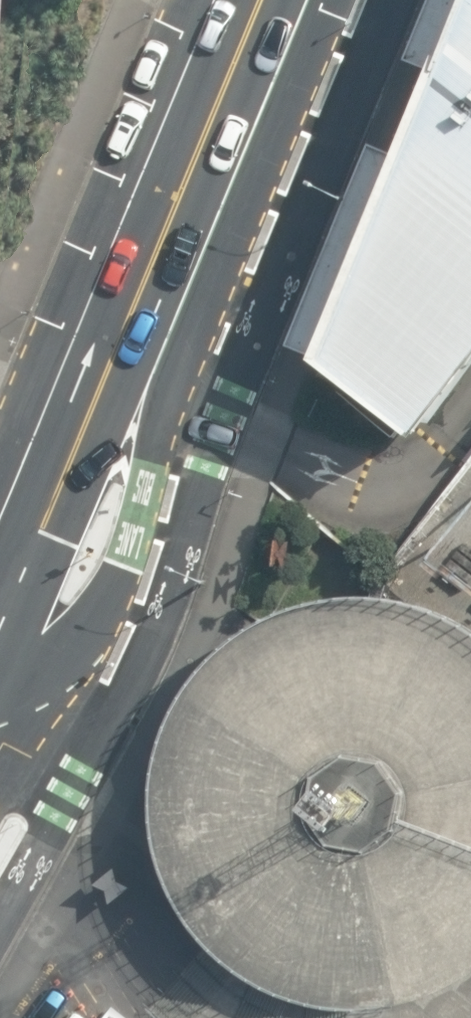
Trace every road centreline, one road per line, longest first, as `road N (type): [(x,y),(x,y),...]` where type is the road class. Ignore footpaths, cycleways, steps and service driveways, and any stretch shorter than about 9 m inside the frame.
road 1 (secondary): [(0,686),(47,663),(89,629),(125,566),(181,365),(273,137),(264,0)]
road 2 (secondary): [(112,359),(258,0)]
road 3 (tertiary): [(112,359),(88,472),(0,686)]
road 4 (secondary): [(0,560),(47,457),(112,359)]

